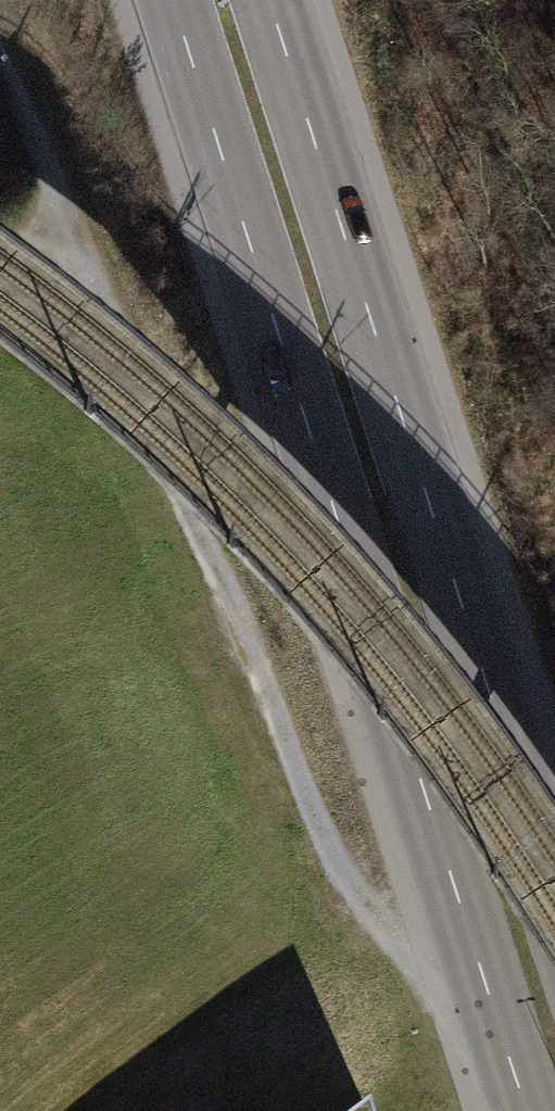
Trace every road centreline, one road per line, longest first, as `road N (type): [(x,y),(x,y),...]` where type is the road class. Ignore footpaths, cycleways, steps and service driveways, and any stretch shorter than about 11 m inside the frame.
road 1 (secondary): [(173,0),(526,1110)]
road 2 (track): [(0,62),(340,891),(390,948),(488,990)]
road 3 (secondary): [(554,902),(269,0)]

